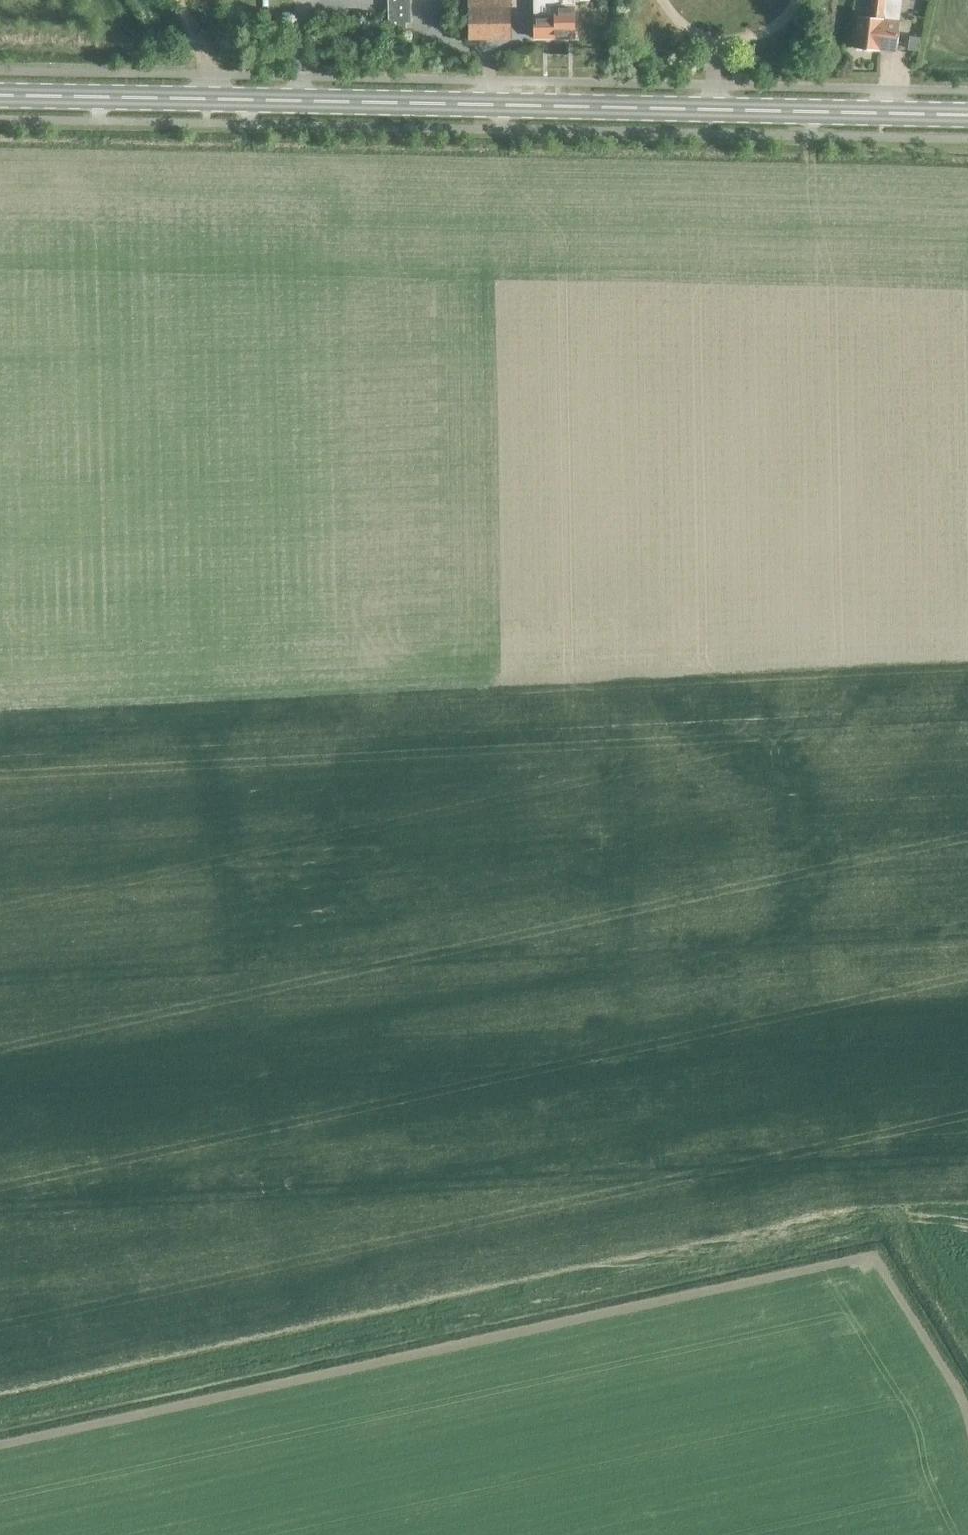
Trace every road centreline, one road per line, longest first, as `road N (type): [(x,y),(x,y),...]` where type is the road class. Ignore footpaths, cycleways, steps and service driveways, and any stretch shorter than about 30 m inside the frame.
road 1 (secondary): [(0,94),(967,114)]

